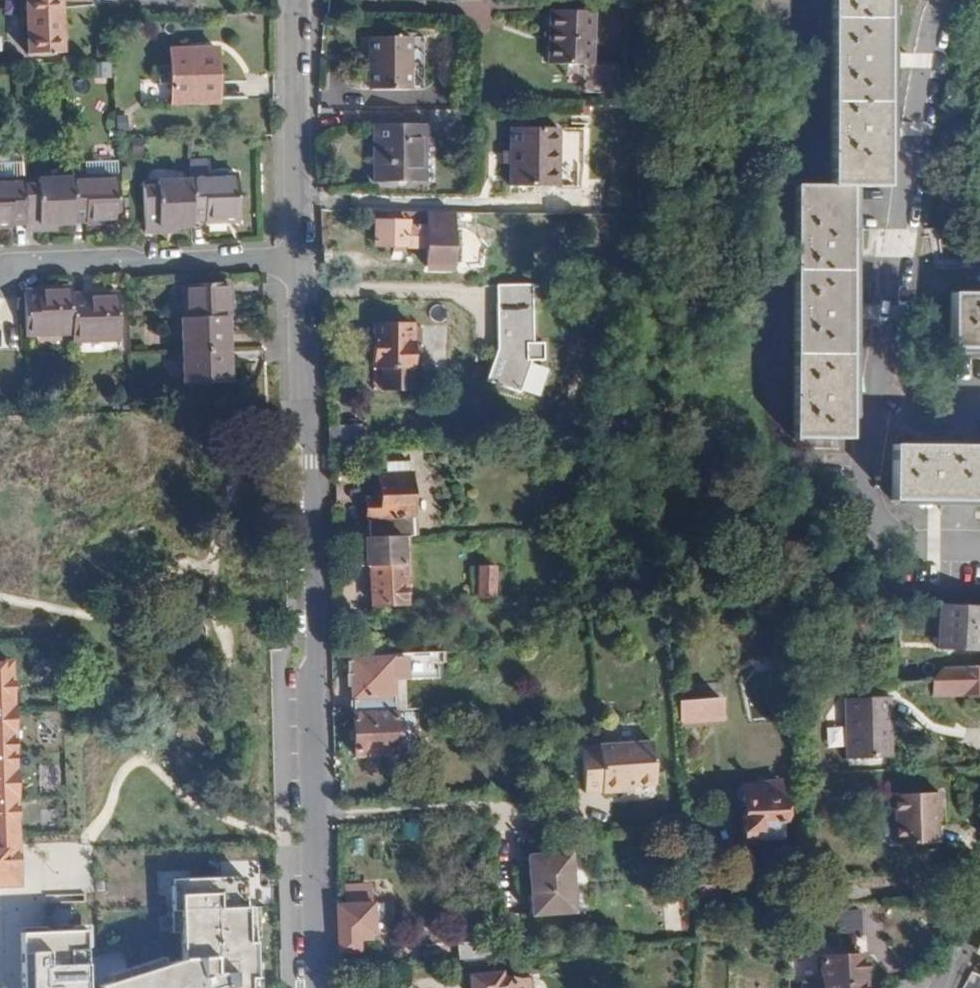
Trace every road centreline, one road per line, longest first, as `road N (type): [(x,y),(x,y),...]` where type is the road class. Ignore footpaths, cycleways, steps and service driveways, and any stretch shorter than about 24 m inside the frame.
road 1 (tertiary): [(322,987),(298,260)]
road 2 (residential): [(298,260),(8,271)]
road 3 (tertiary): [(298,260),(297,0)]

